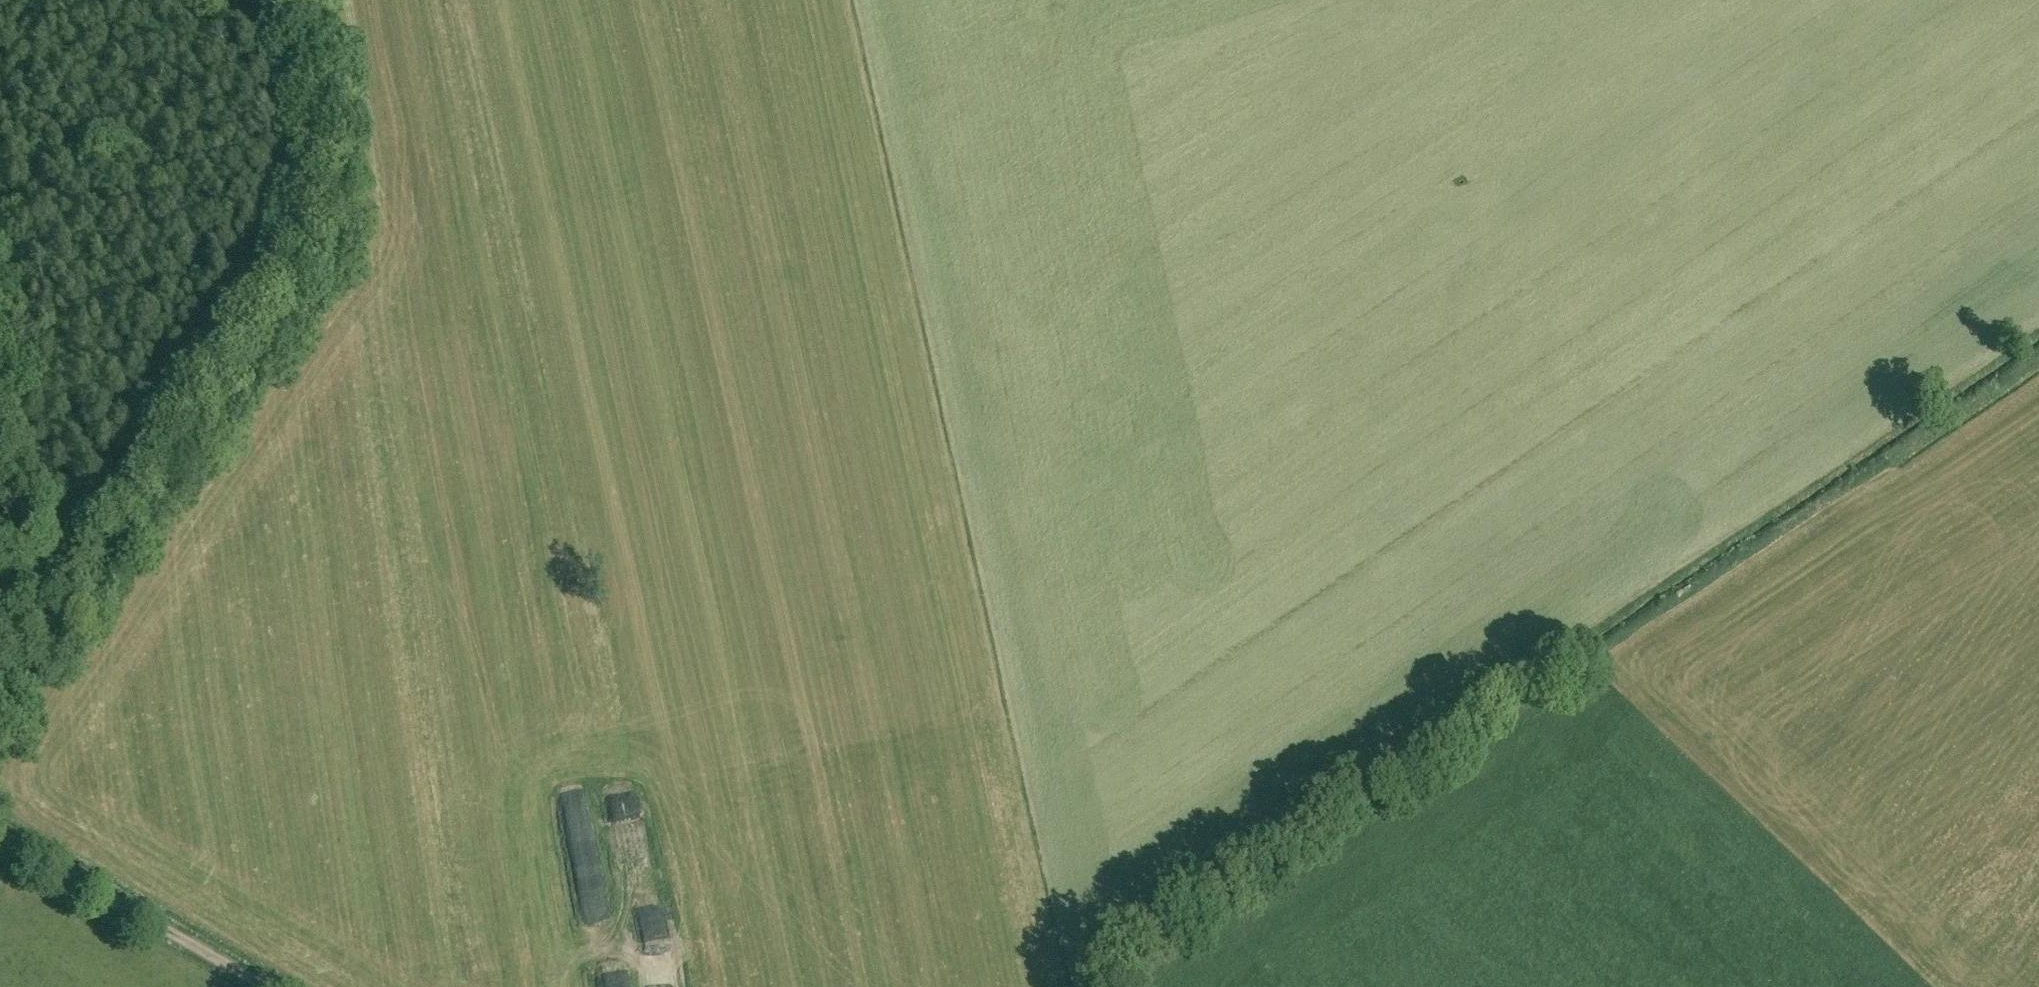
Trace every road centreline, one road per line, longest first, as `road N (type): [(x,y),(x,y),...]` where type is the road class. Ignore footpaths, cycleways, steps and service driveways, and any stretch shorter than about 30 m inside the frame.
road 1 (track): [(268,986),(0,834)]
road 2 (track): [(0,683),(14,632),(0,553)]

